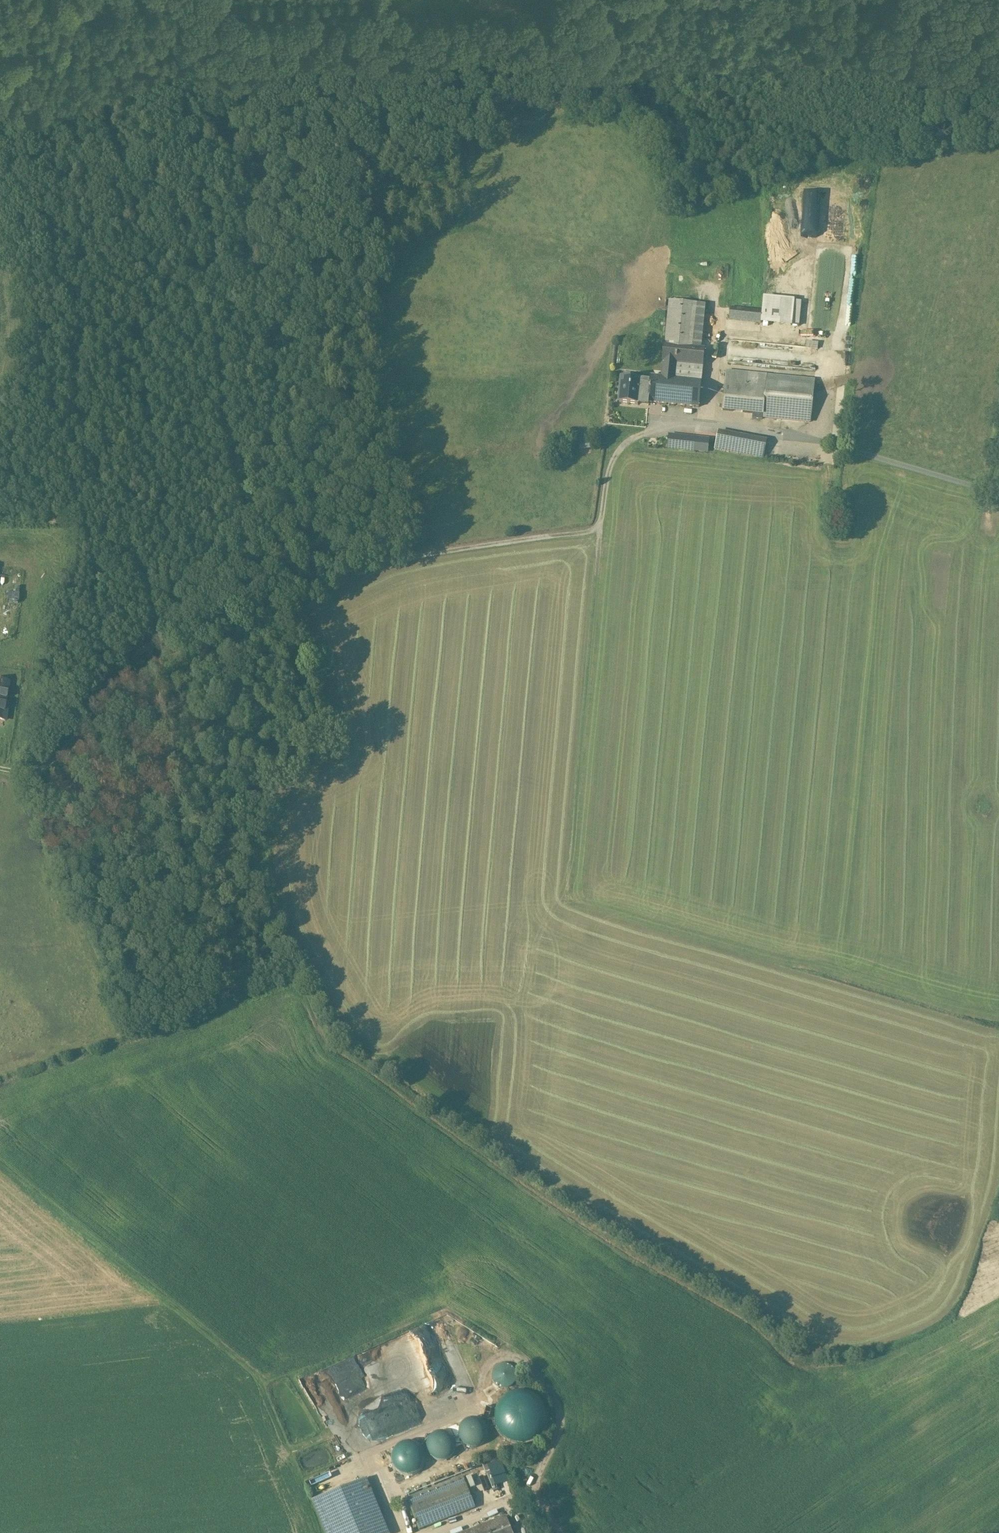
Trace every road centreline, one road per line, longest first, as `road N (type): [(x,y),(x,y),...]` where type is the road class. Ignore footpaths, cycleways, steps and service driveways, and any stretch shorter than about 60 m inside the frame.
road 1 (track): [(670,419),(661,434),(618,454),(594,529),(411,556),(287,622),(149,652),(118,679),(76,761),(43,771),(0,766)]
road 2 (track): [(558,1532),(533,1486),(557,1439),(556,1411),(514,1361),(503,1360),(482,1381),(482,1408)]

